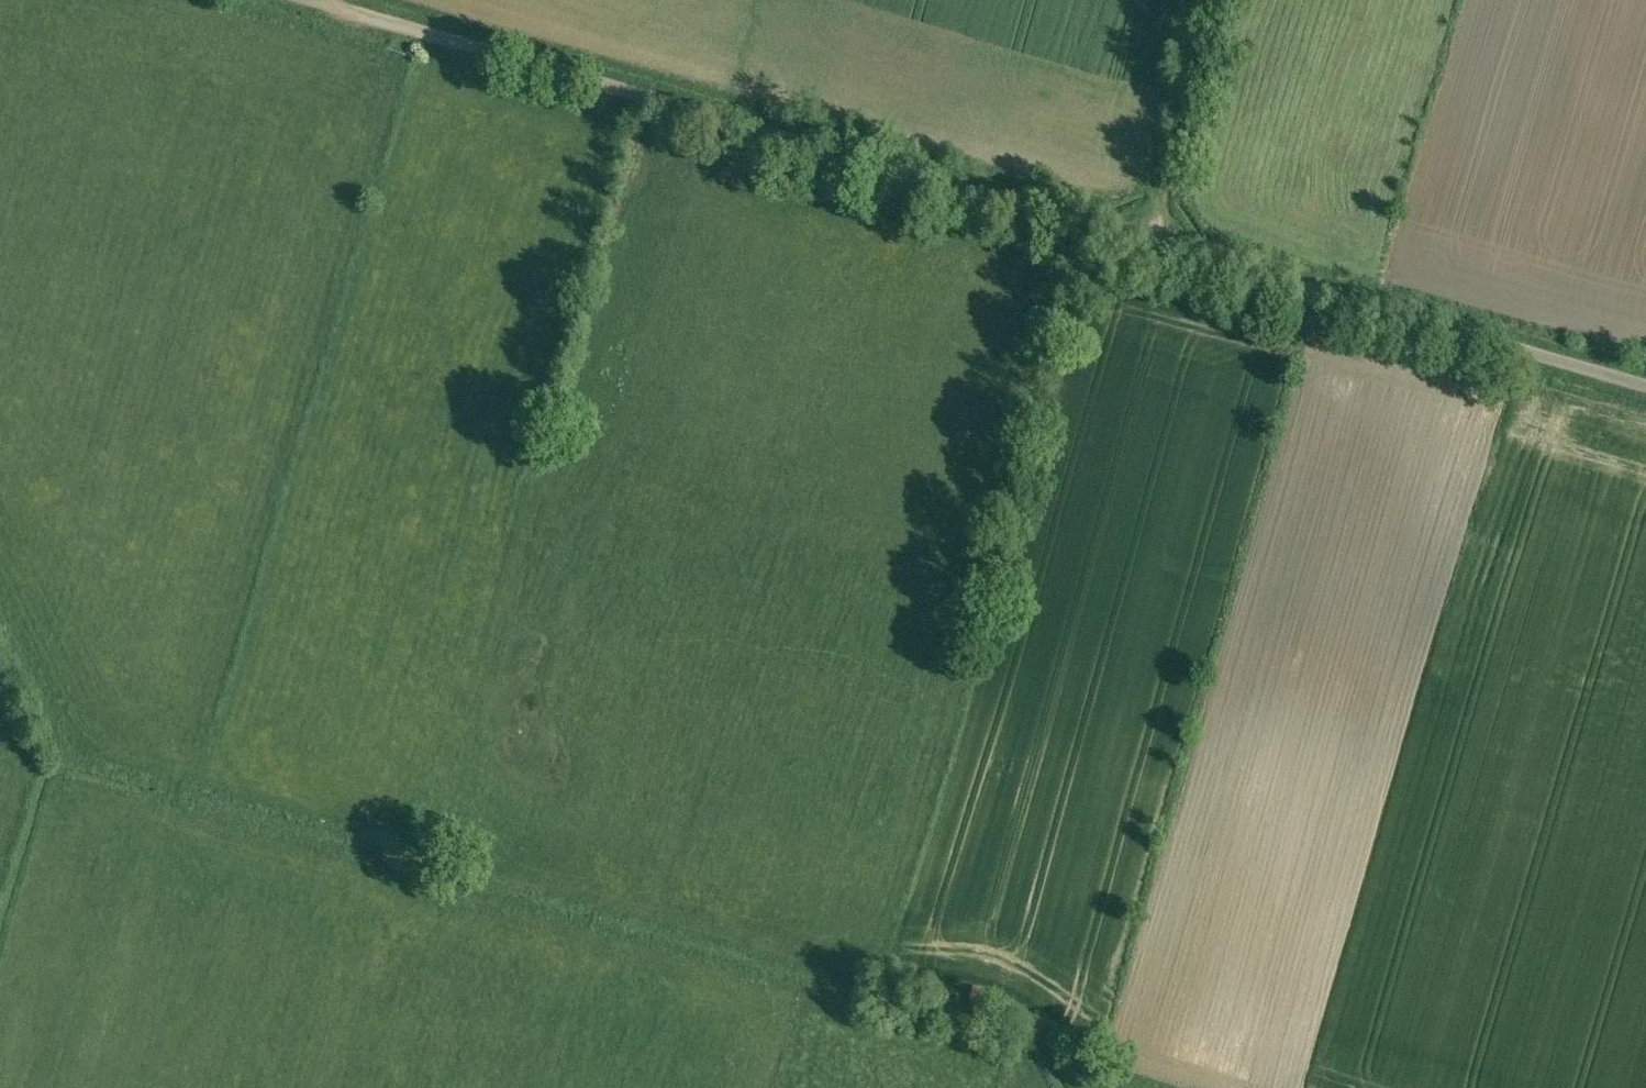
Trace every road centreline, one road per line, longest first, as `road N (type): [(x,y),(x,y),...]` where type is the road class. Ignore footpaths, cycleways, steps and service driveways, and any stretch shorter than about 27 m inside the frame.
road 1 (track): [(325,0),(1214,250)]
road 2 (track): [(1214,250),(1645,381)]
road 3 (track): [(1258,0),(1208,167),(1214,250)]

